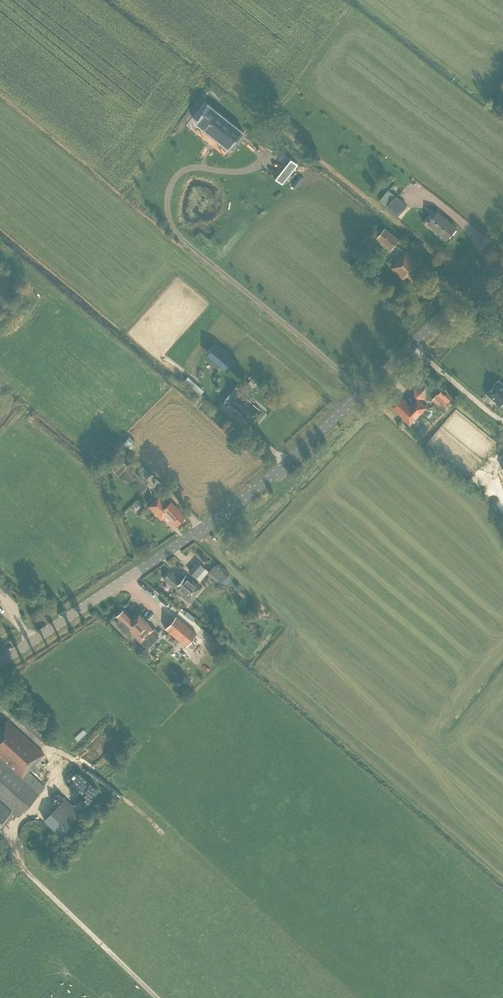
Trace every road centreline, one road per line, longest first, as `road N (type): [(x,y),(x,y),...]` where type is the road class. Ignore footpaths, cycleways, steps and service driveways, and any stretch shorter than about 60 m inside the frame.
road 1 (unclassified): [(0,668),(214,528),(502,260)]

